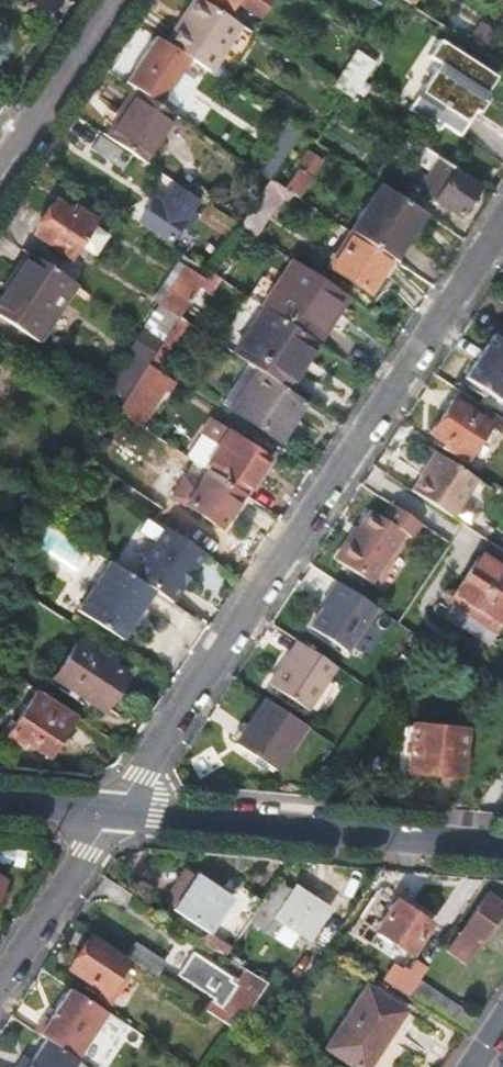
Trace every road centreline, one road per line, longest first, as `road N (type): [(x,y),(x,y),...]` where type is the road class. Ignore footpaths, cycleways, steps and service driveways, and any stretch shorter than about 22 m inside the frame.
road 1 (residential): [(116,810),(502,227)]
road 2 (tertiary): [(116,810),(502,848)]
road 3 (residential): [(0,986),(116,810)]
road 4 (residential): [(0,172),(114,0)]

